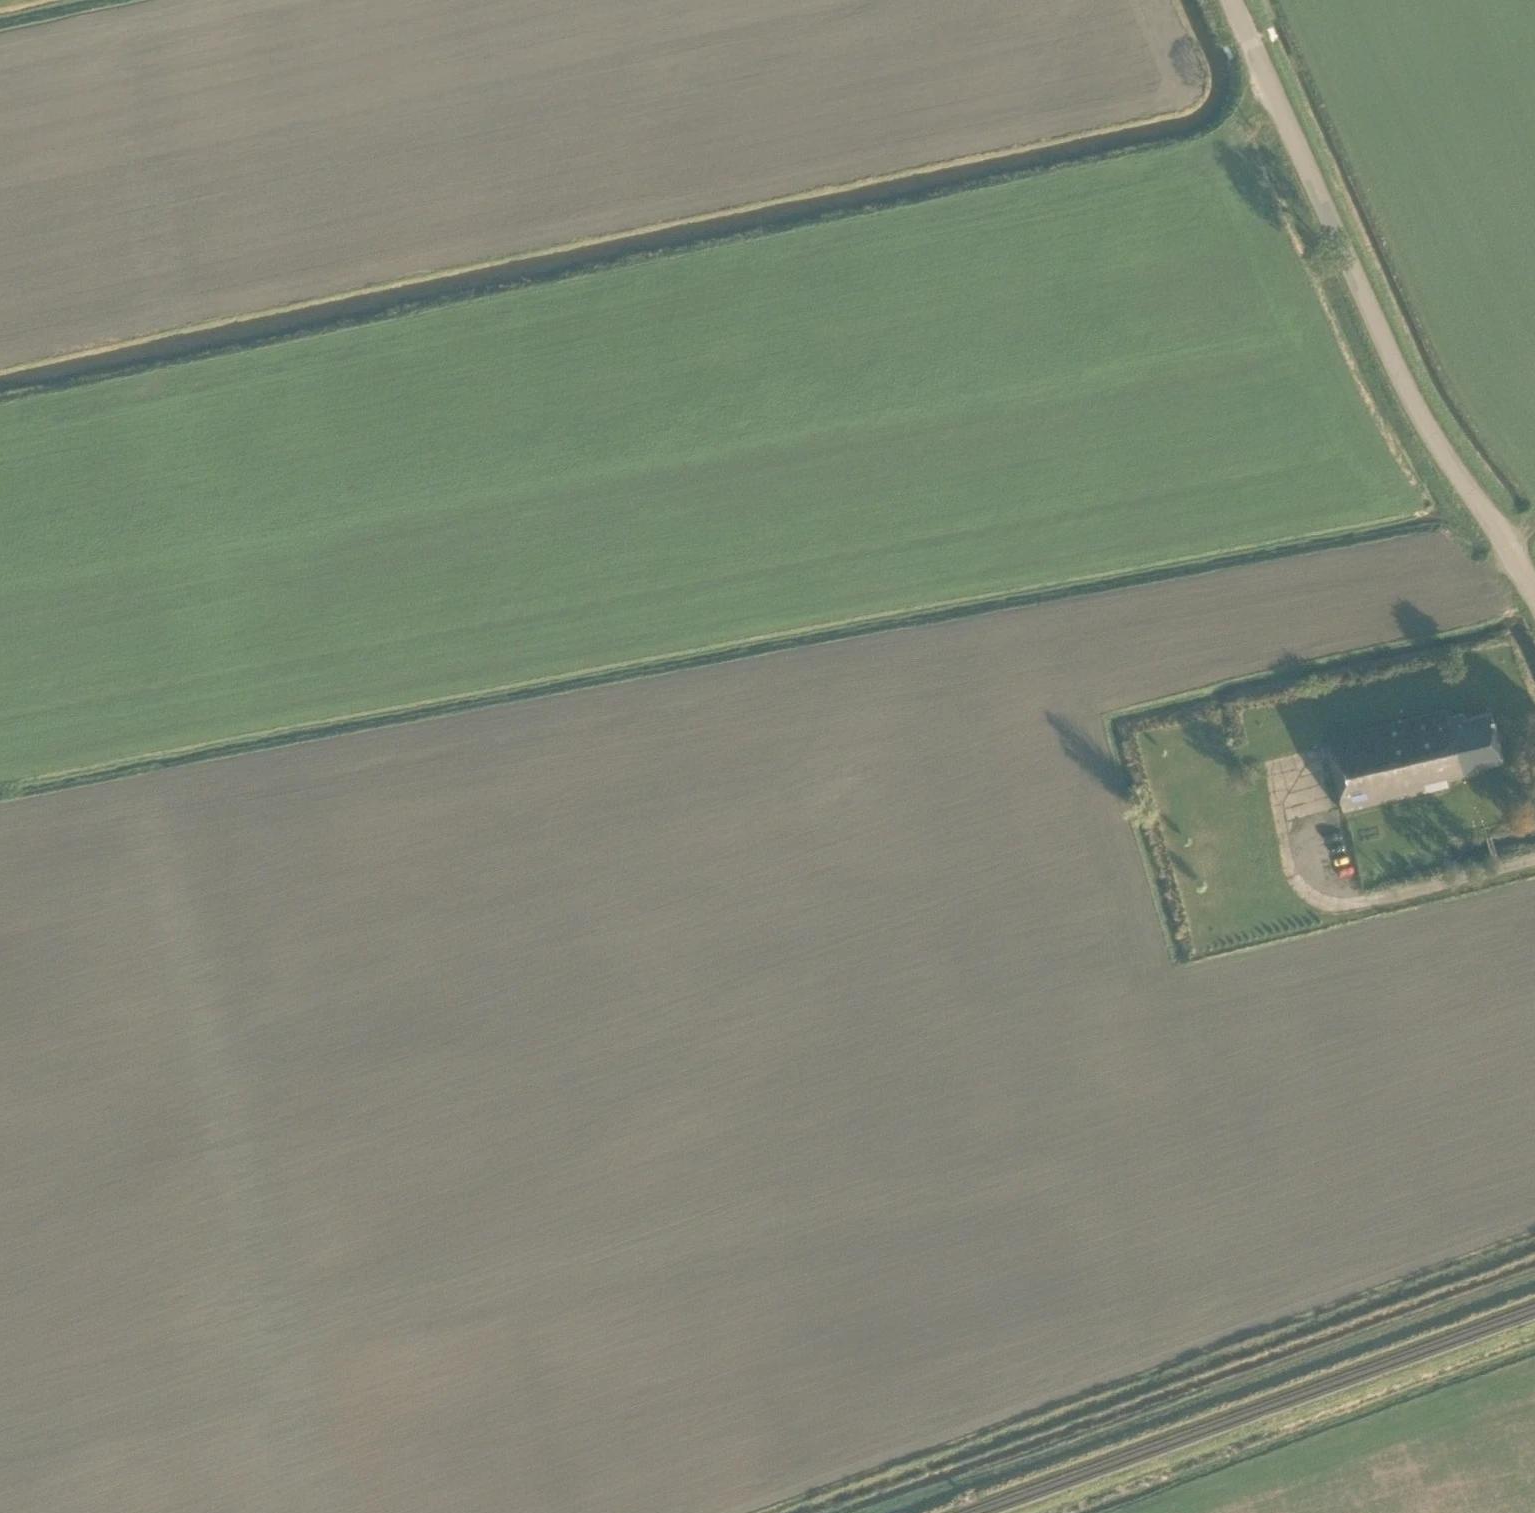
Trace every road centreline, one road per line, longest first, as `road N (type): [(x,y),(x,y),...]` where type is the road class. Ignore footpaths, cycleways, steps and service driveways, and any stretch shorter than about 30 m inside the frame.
road 1 (tertiary): [(1534,604),(1511,551),(1417,416),(1231,0)]

